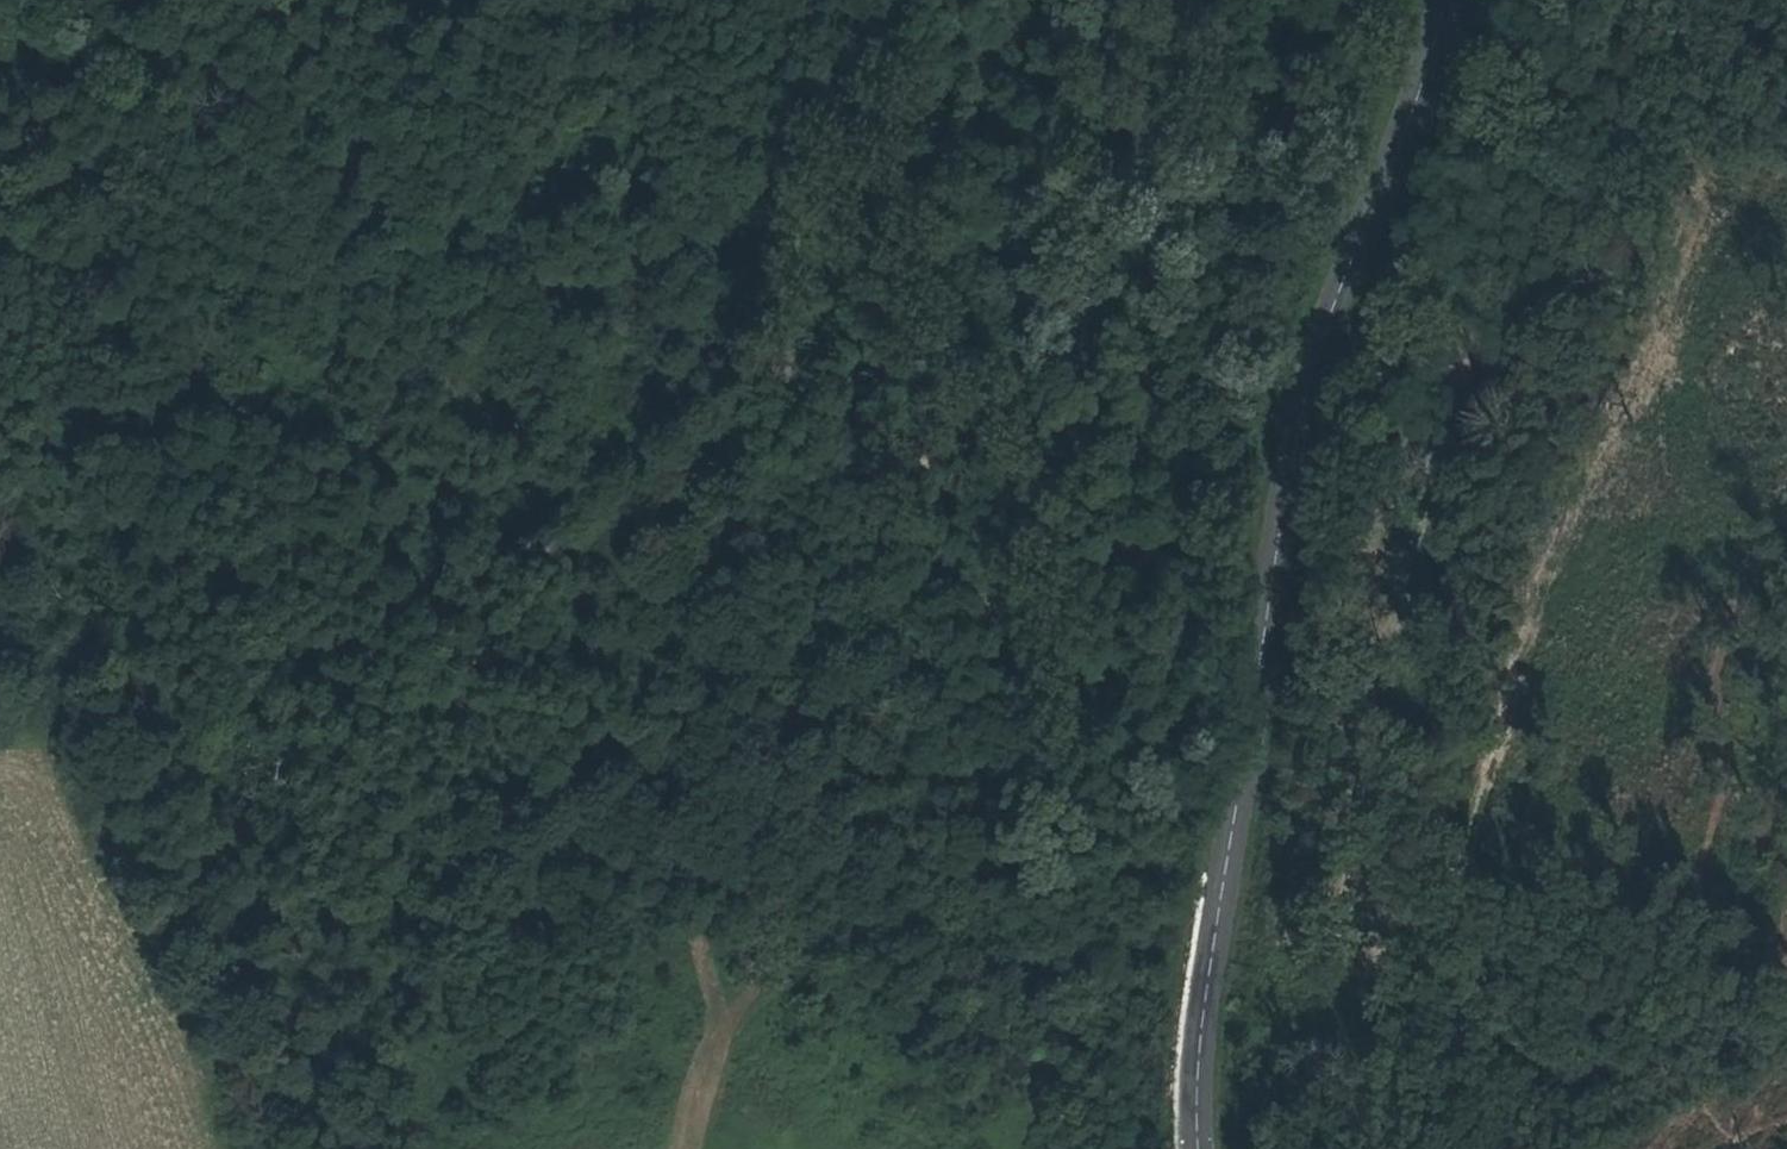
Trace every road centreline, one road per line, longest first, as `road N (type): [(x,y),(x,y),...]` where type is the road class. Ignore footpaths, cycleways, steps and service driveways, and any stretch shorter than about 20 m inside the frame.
road 1 (tertiary): [(1450,0),(1429,72),(1338,290),(1300,420),(1210,973),(1197,1148)]

